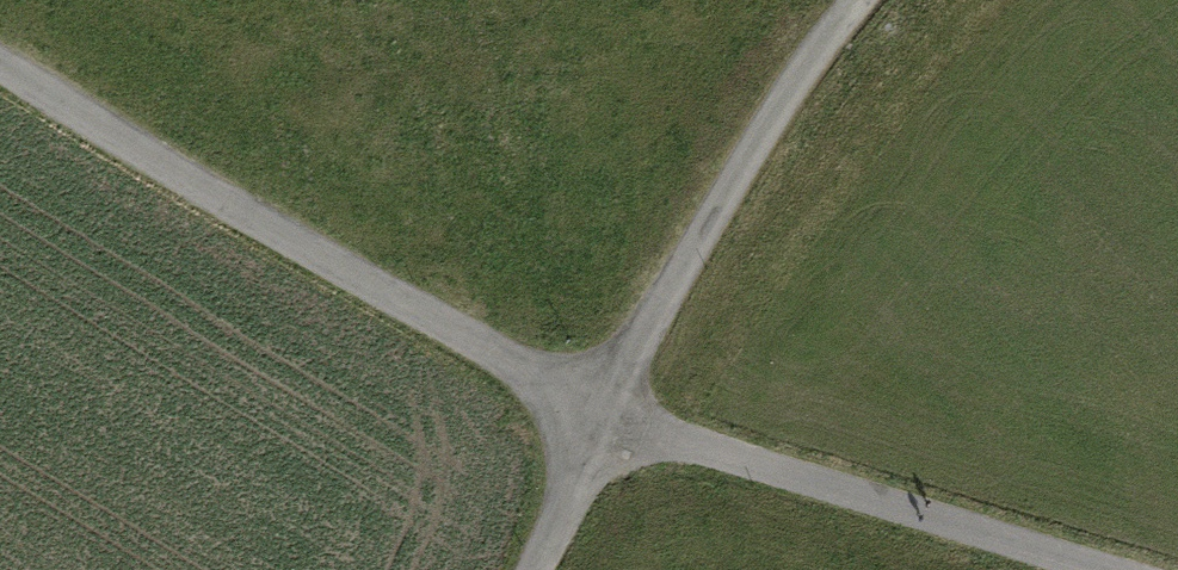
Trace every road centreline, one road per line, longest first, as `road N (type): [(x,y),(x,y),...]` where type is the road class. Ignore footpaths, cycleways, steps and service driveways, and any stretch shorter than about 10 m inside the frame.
road 1 (track): [(605,412),(490,358),(0,64)]
road 2 (track): [(1122,569),(605,412)]
road 3 (track): [(605,412),(839,17),(856,0)]
road 4 (track): [(533,569),(605,412)]

